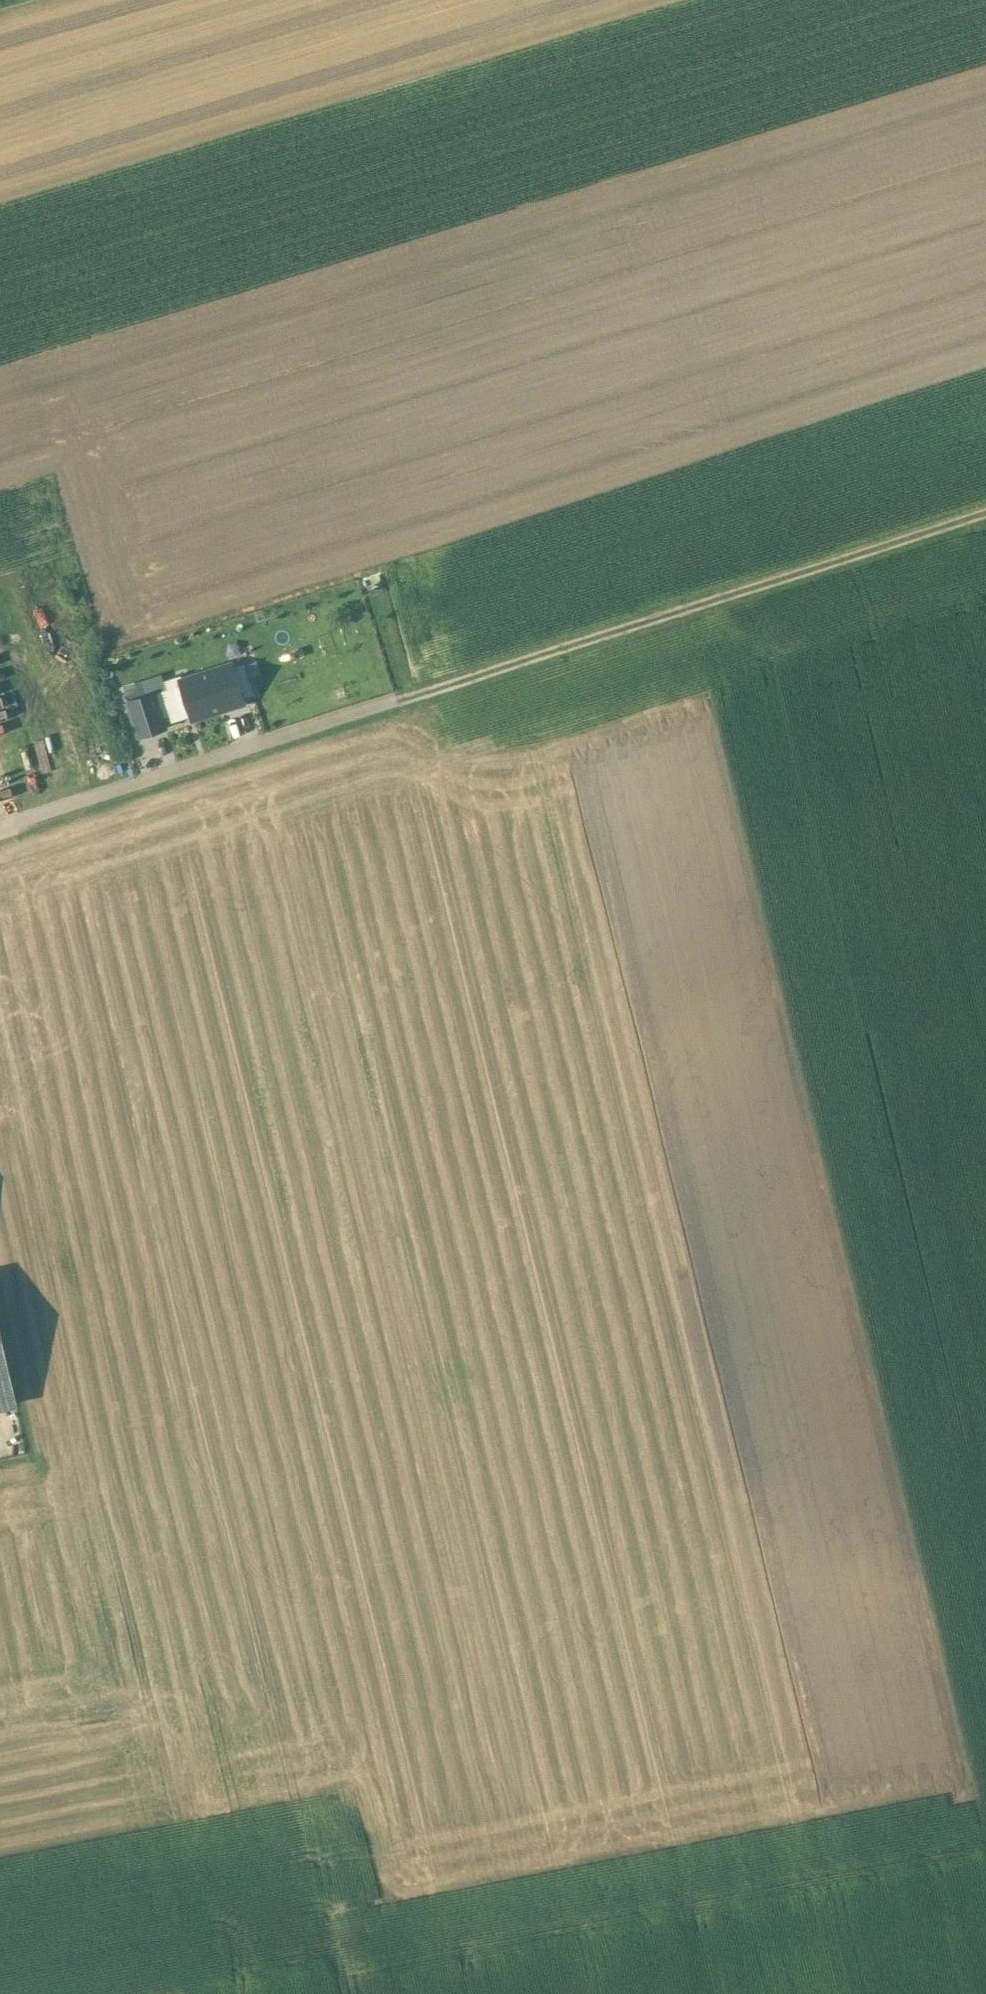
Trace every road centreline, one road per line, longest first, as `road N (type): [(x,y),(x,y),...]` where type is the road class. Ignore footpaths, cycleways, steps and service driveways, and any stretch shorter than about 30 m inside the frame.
road 1 (track): [(985,511),(277,740)]

